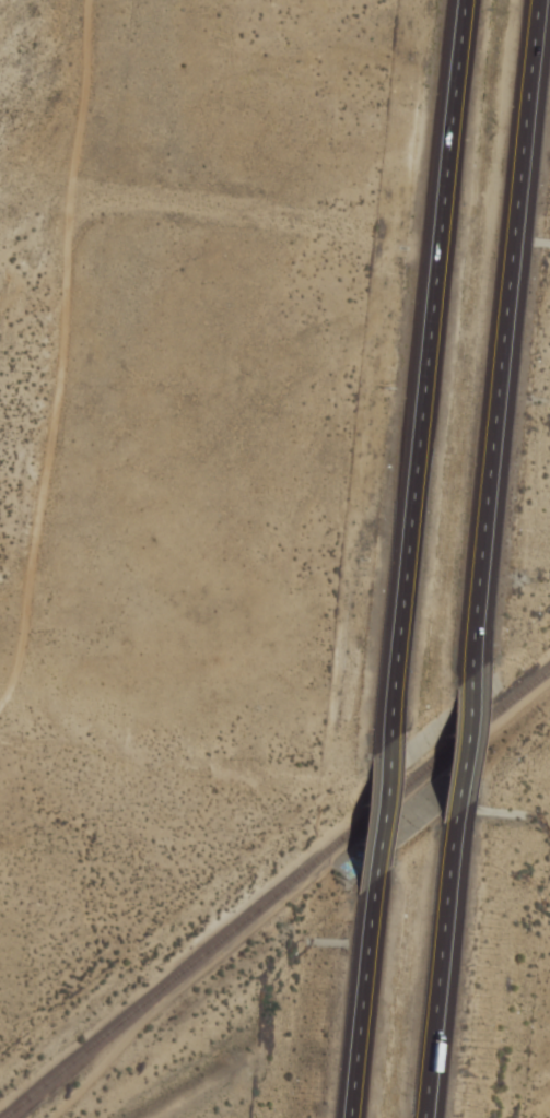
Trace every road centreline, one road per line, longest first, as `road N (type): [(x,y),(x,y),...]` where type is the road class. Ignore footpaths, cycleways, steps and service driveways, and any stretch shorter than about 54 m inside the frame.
road 1 (motorway): [(466,0),(387,746)]
road 2 (motorway): [(469,680),(541,0)]
road 3 (motorway): [(425,1117),(456,822)]
road 4 (motorway): [(371,890),(346,1117)]
road 5 (motorway): [(387,746),(371,890)]
road 6 (motorway): [(456,822),(469,680)]

